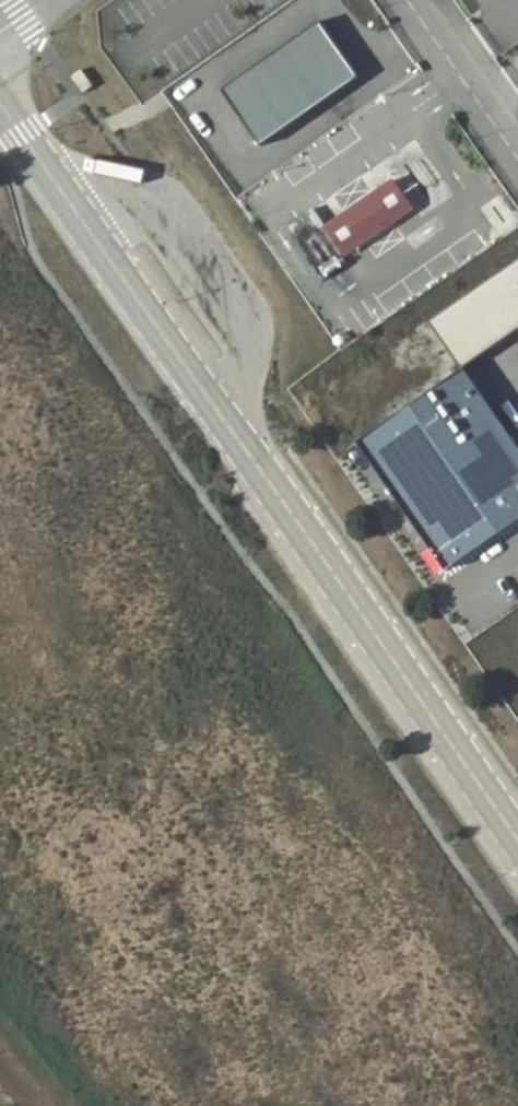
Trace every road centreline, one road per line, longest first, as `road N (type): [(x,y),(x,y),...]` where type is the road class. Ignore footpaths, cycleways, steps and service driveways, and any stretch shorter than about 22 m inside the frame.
road 1 (residential): [(0,103),(517,838)]
road 2 (residential): [(517,156),(407,0)]

